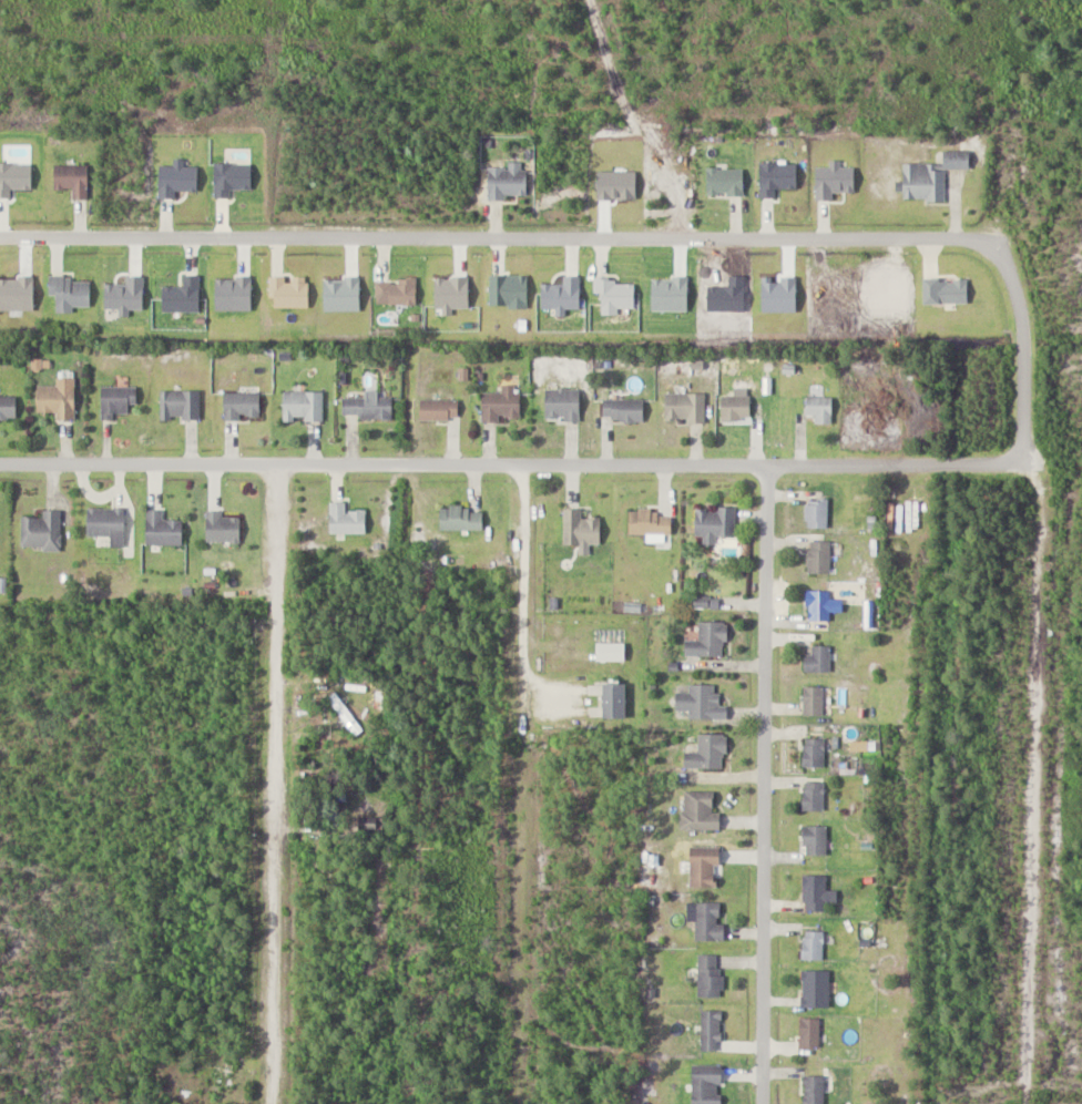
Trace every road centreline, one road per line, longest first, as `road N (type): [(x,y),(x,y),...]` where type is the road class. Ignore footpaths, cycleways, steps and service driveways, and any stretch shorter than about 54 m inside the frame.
road 1 (residential): [(0,462),(1027,461)]
road 2 (residential): [(0,235),(998,247)]
road 3 (residential): [(280,1103),(282,462)]
road 4 (residential): [(519,1103),(529,464)]
road 5 (residential): [(767,1103),(772,593)]
road 6 (residential): [(998,247),(1020,316),(1027,461)]
road 7 (residential): [(772,593),(767,466)]

